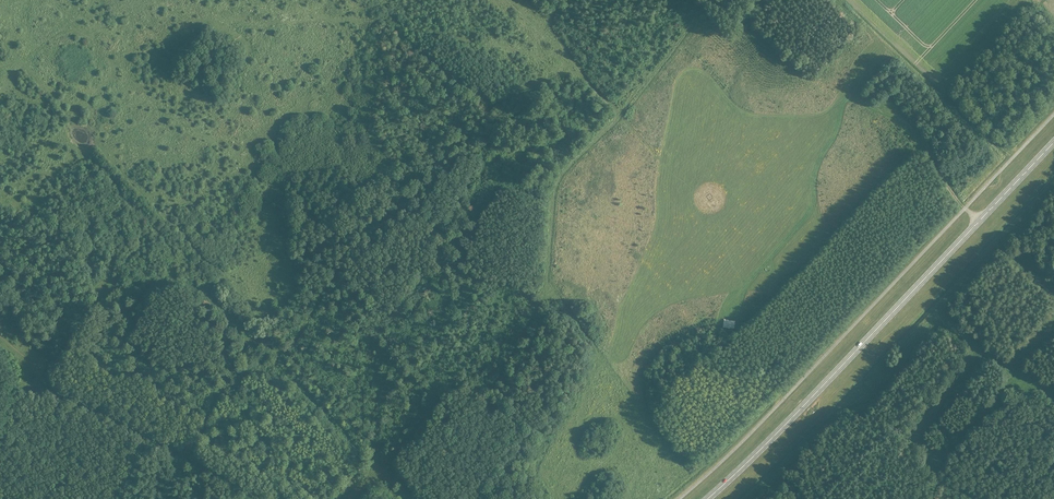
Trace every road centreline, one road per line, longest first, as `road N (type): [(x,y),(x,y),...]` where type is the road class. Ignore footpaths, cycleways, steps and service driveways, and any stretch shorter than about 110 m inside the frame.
road 1 (secondary): [(707,498),(1053,142)]
road 2 (track): [(964,208),(911,126),(883,107)]

